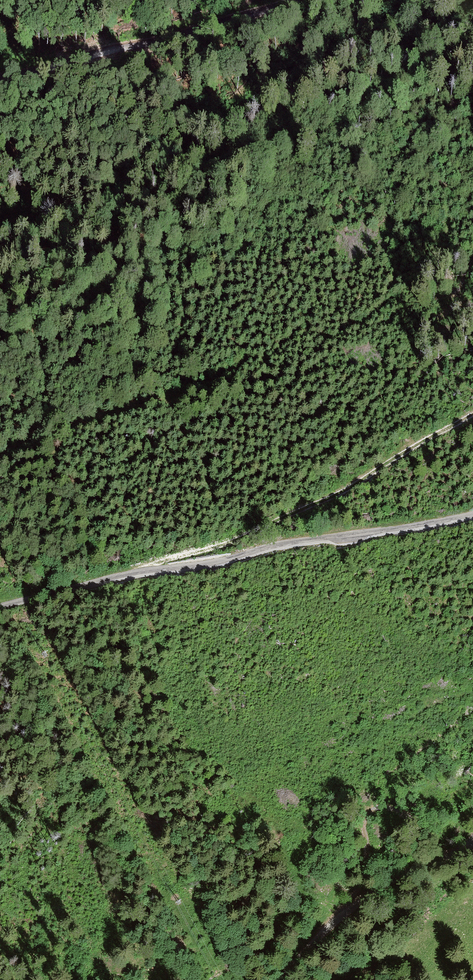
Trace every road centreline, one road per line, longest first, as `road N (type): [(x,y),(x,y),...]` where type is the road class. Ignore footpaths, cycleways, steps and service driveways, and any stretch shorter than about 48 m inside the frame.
road 1 (unclassified): [(472,513),(283,542),(0,607)]
road 2 (track): [(472,415),(336,496),(150,569)]
road 3 (track): [(0,77),(164,41),(301,0)]
road 4 (unclassified): [(281,979),(356,903),(472,839)]

